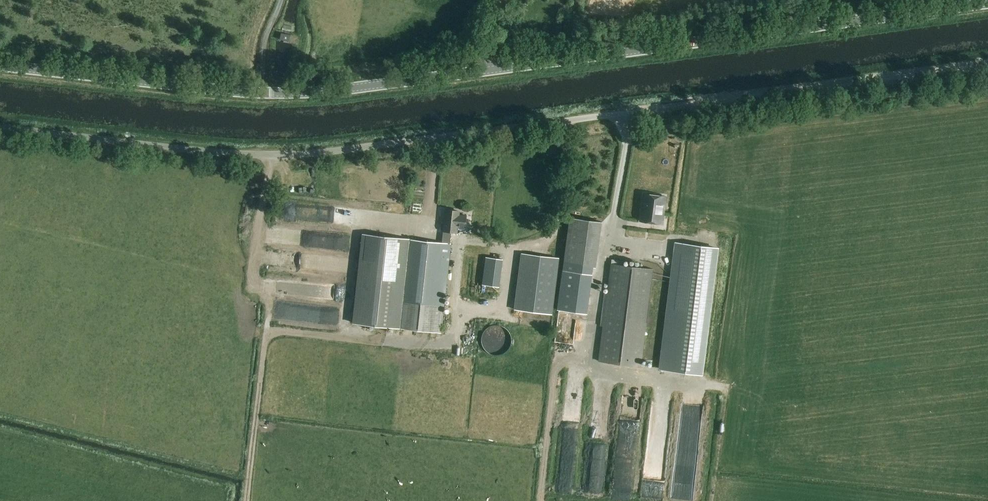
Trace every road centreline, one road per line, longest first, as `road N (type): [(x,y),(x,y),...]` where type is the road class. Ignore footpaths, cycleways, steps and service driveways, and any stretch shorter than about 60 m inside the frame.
road 1 (tertiary): [(987,3),(303,92),(0,65)]
road 2 (unclassified): [(0,126),(268,155),(631,113)]
road 3 (track): [(631,113),(987,66)]
road 4 (track): [(343,337),(265,337),(246,500)]
road 5 (track): [(589,374),(558,369),(542,500)]

